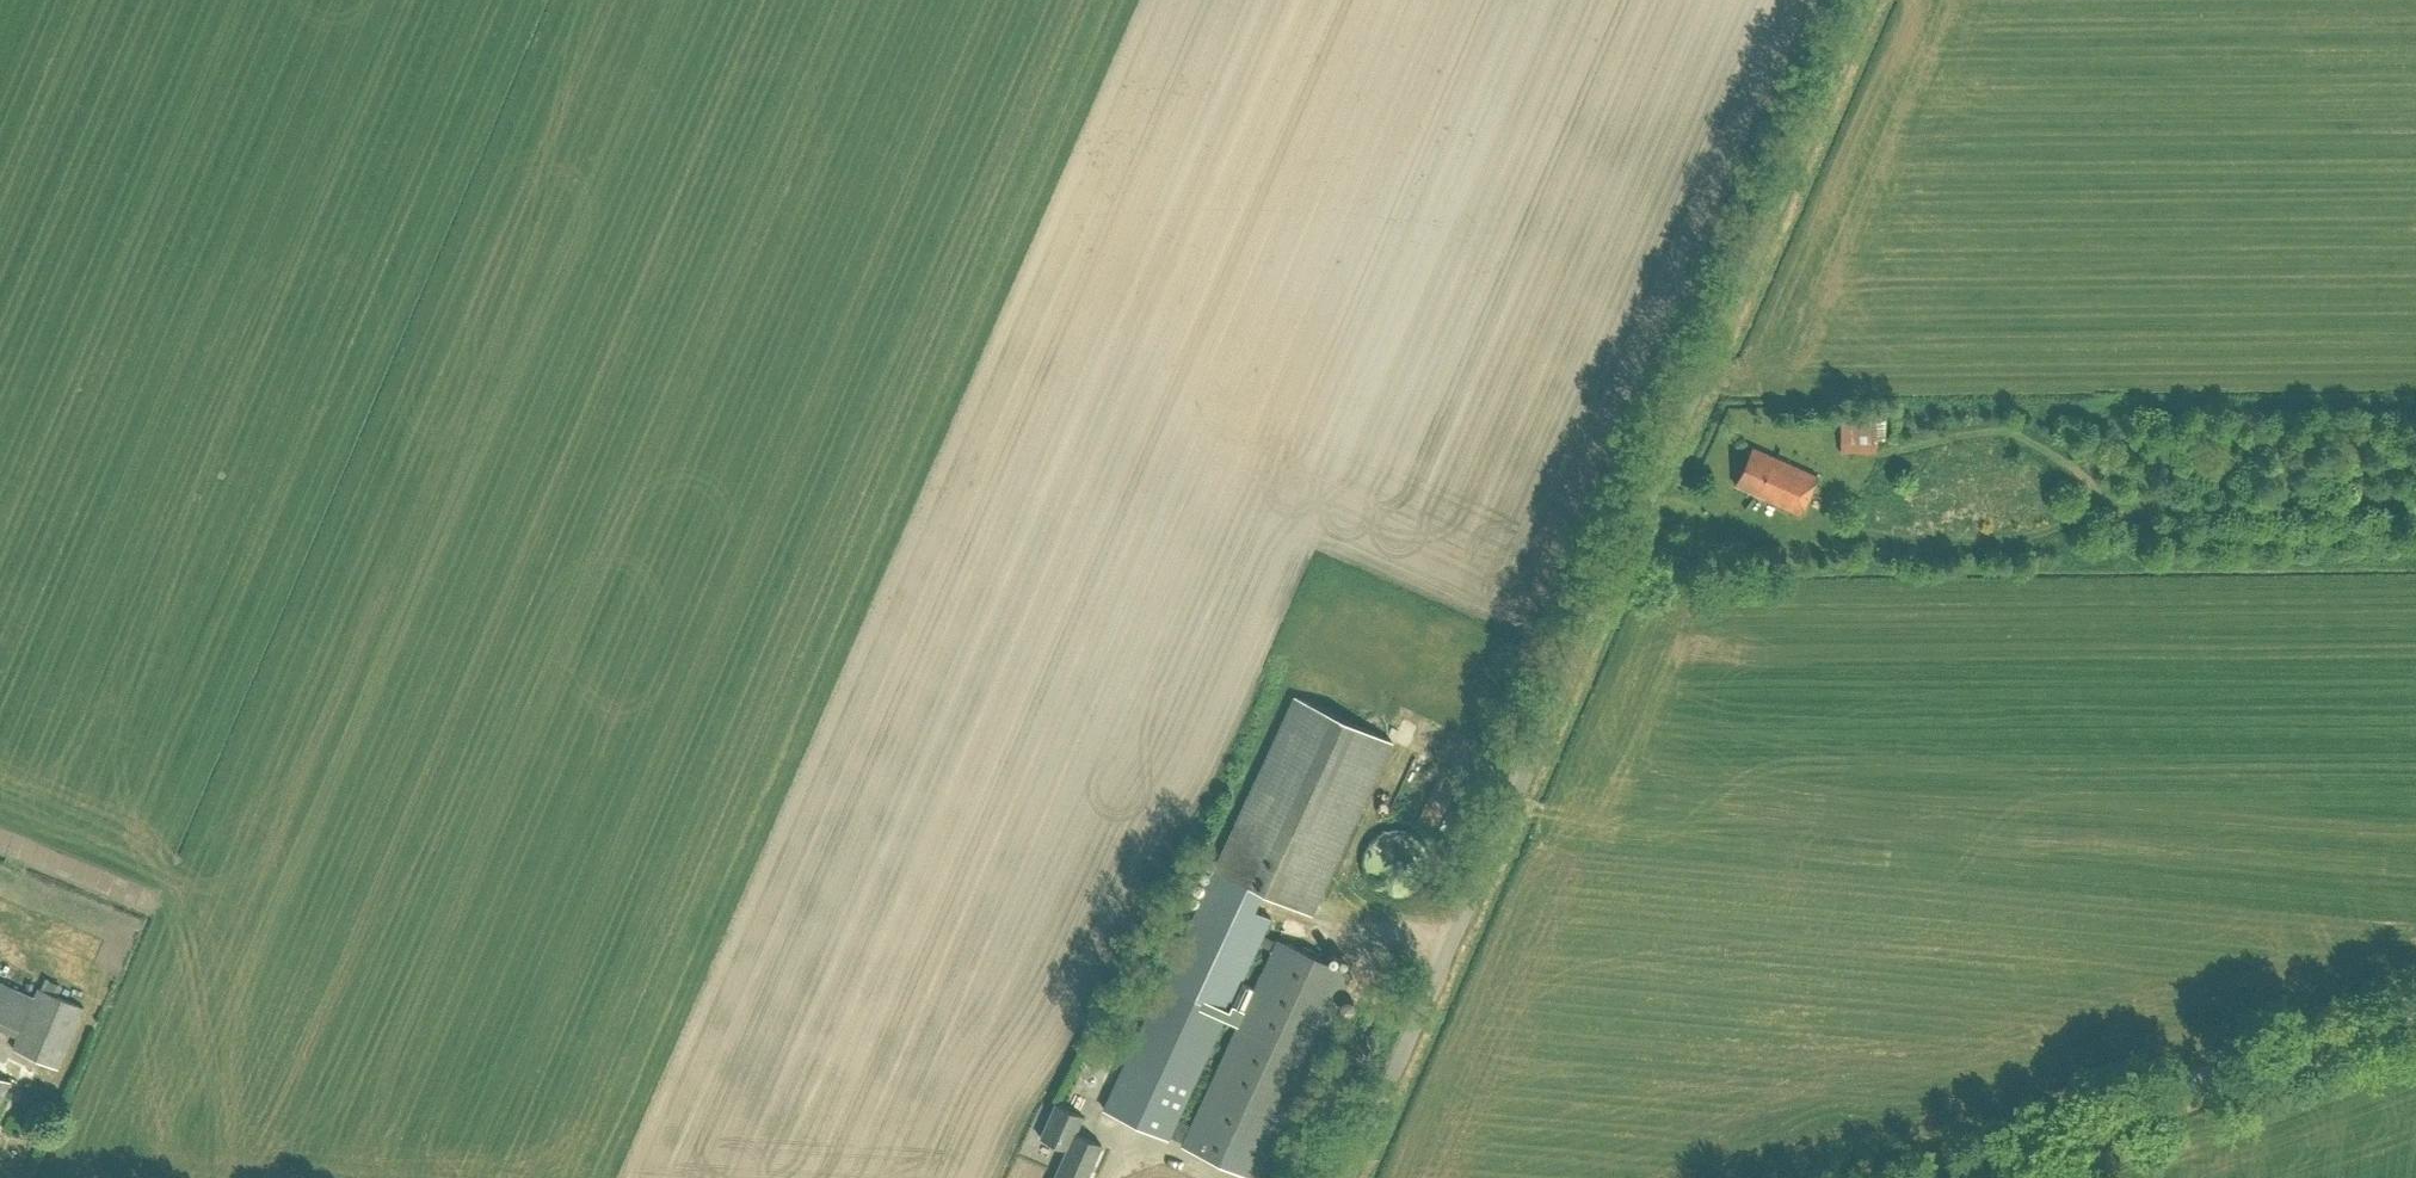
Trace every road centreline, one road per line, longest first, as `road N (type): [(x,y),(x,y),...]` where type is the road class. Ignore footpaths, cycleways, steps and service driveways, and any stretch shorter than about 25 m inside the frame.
road 1 (unclassified): [(1348,1177),(1867,0)]
road 2 (track): [(1649,501),(1716,523),(1855,537),(1978,538),(2056,508),(2070,486),(2093,501),(2415,501)]
road 3 (tertiary): [(1905,1177),(2415,1004)]
road 4 (track): [(2415,559),(2078,563),(2045,546),(2024,523)]

